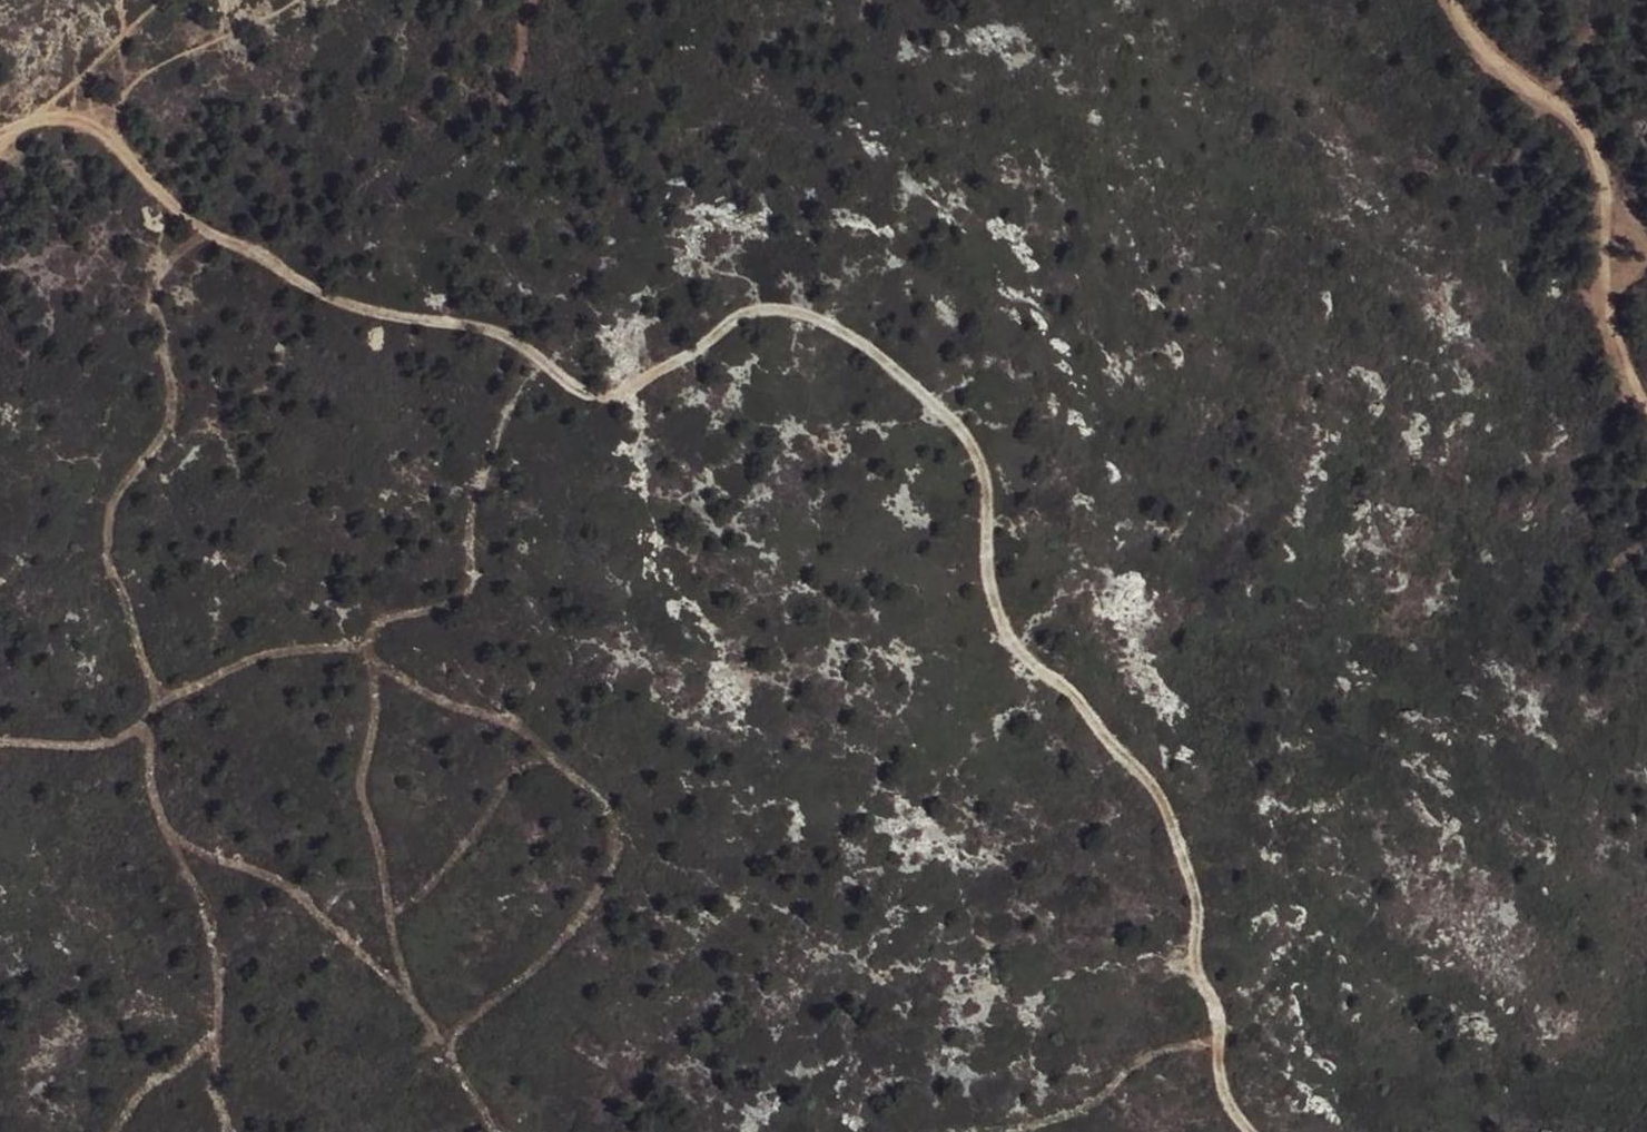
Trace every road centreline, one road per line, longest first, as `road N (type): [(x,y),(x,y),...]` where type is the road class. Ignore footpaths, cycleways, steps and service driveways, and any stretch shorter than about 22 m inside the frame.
road 1 (track): [(153,0),(99,68),(40,113),(87,124),(117,144),(175,208),(340,305),(509,336),(584,392),(633,382),(765,308),(826,321),(931,398),(984,469),(986,570),(1001,629),(1089,710),(1159,794),(1193,899),(1180,967),(1211,1005),(1218,1087),(1248,1131)]
road 2 (track): [(1448,0),(1598,150),(1607,347),(1646,410)]

